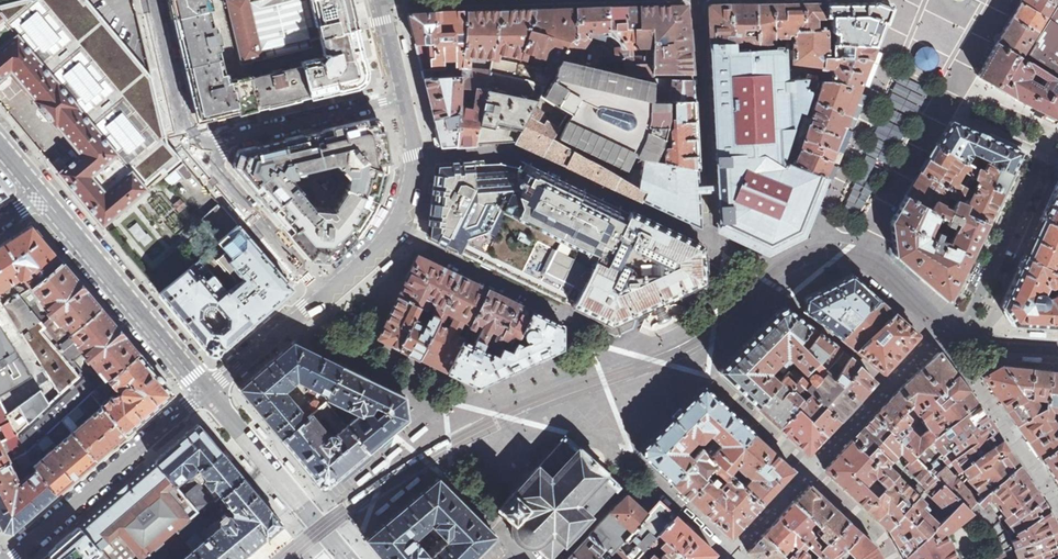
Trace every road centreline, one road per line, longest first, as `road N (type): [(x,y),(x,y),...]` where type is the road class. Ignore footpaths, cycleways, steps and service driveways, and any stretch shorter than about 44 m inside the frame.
road 1 (residential): [(418,160),(509,151),(709,237),(698,0)]
road 2 (unclassified): [(207,391),(41,191)]
road 3 (residential): [(12,558),(207,391)]
road 4 (unclassified): [(348,558),(207,391)]
road 5 (residential): [(402,96),(195,150)]
road 6 (residential): [(195,150),(325,297)]
road 7 (residential): [(325,297),(396,232),(418,160)]
road 8 (residential): [(153,0),(178,120),(195,150)]
road 9 (residential): [(207,391),(325,297)]

